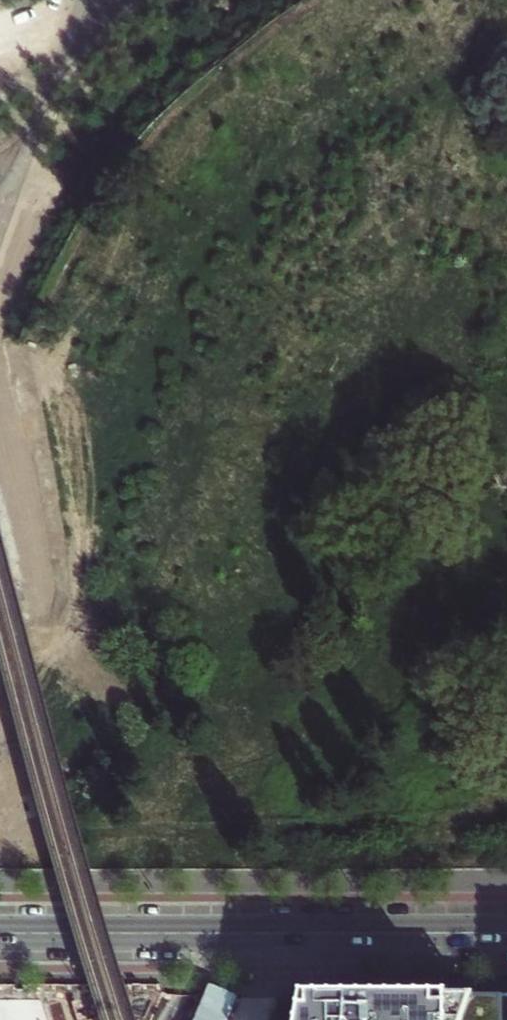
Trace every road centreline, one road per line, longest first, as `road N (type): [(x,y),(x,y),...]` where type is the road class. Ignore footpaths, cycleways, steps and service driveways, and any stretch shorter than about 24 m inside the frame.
road 1 (secondary): [(475,935),(0,933)]

